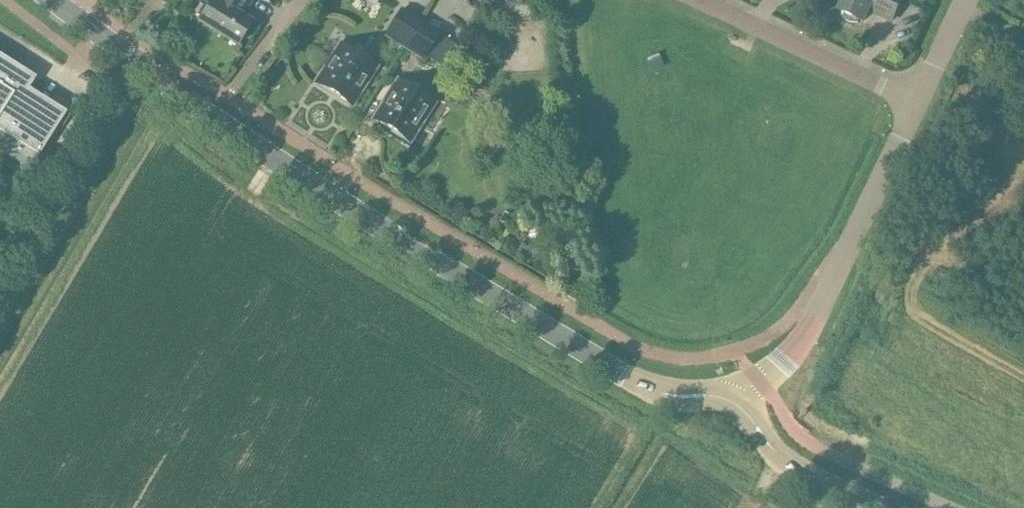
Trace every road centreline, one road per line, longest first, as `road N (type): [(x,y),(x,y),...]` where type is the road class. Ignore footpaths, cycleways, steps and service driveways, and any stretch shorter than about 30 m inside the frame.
road 1 (tertiary): [(734,397),(668,393),(620,375),(175,96),(133,54),(52,0)]
road 2 (unclassified): [(734,397),(801,341),(917,102)]
road 3 (residential): [(917,102),(701,0)]
road 4 (tertiary): [(880,507),(773,453),(734,397)]

